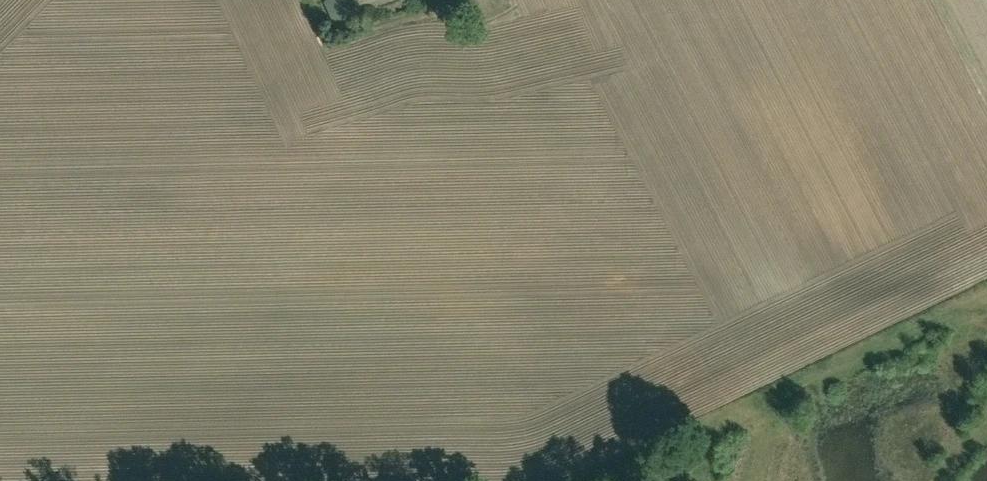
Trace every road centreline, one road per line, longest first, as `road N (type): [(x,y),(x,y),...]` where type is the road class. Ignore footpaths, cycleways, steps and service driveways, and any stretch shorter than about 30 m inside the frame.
road 1 (track): [(766,480),(773,434),(815,370),(986,296)]

